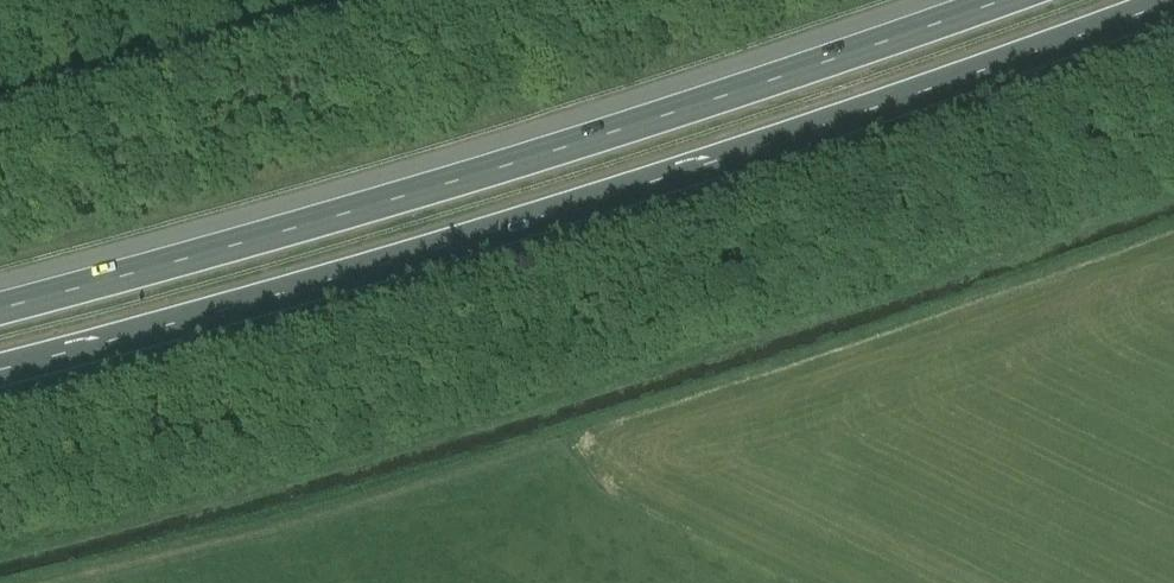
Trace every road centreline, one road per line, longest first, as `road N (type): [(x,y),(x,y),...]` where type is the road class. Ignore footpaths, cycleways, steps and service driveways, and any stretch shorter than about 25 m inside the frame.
road 1 (motorway): [(0,370),(665,181),(1173,2)]
road 2 (motorway): [(1008,0),(346,216),(0,308)]

